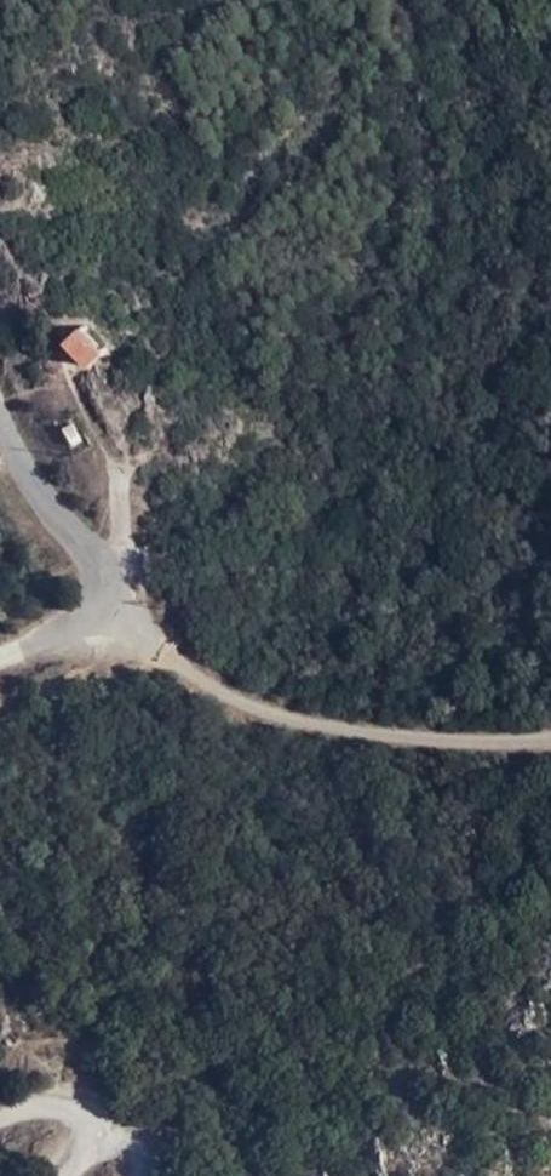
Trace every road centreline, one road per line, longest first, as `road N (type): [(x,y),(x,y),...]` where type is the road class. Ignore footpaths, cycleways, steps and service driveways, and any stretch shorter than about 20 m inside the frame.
road 1 (track): [(550,738),(475,745),(336,728),(223,692),(134,627),(110,575),(126,514),(56,341)]
road 2 (unclassified): [(0,419),(53,516),(110,575),(92,618),(0,660)]
road 3 (unclassified): [(0,1119),(53,1103),(101,1116),(138,1153),(135,1175)]

